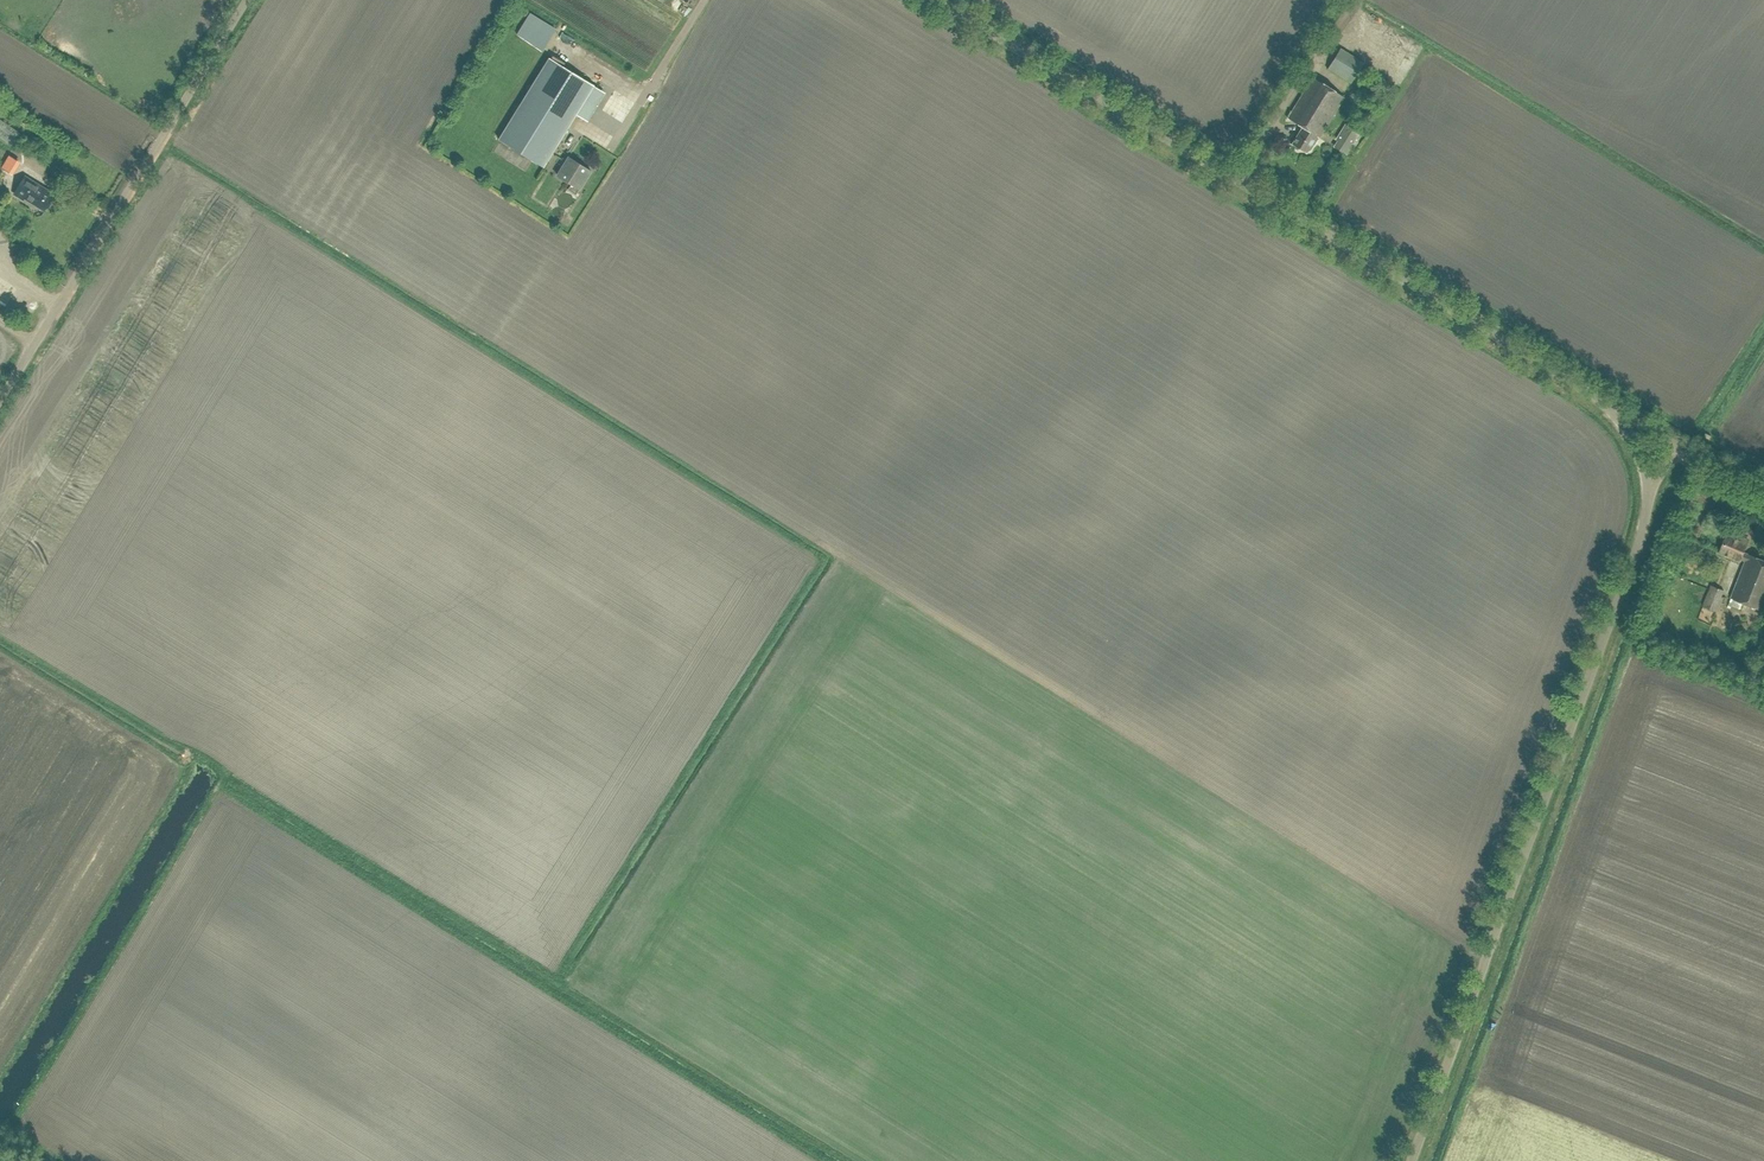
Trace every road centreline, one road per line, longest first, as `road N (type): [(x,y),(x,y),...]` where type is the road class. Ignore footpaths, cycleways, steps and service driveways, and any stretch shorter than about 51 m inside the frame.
road 1 (tertiary): [(1616,413),(1497,332),(939,0)]
road 2 (tertiary): [(1411,1160),(1643,534),(1648,498)]
road 3 (unclassified): [(0,400),(247,0)]

